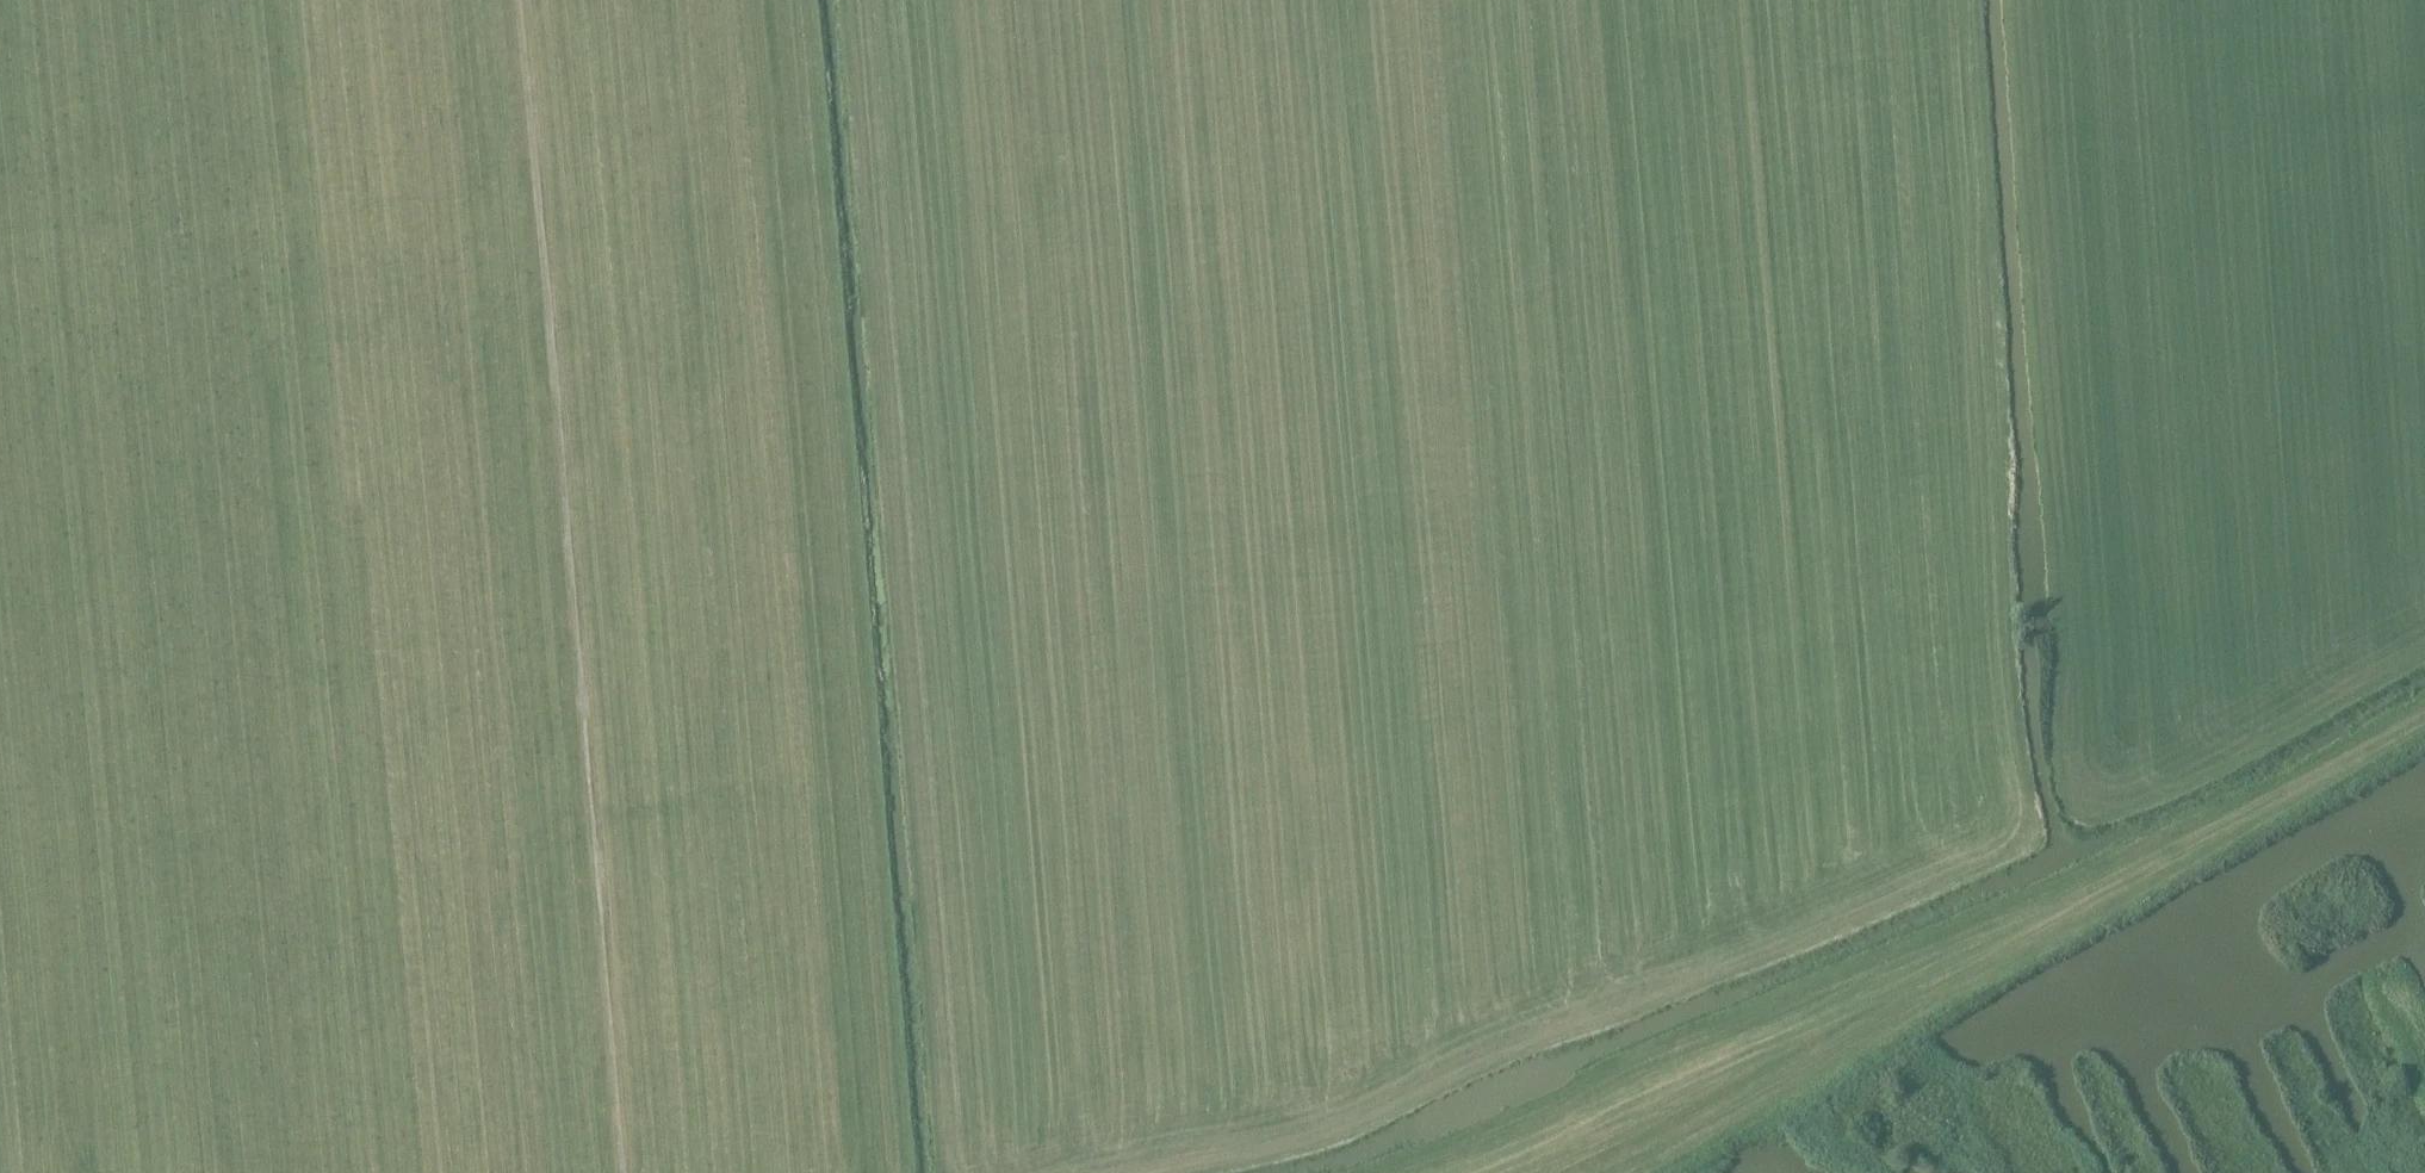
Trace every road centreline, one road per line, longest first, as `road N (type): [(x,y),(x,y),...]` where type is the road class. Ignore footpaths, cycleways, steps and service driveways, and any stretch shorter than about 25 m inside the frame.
road 1 (track): [(515,0),(622,1172)]

